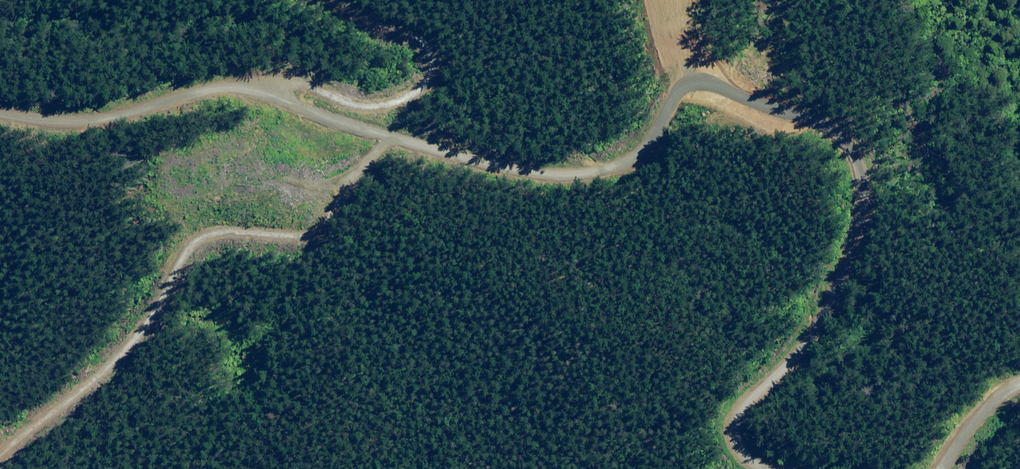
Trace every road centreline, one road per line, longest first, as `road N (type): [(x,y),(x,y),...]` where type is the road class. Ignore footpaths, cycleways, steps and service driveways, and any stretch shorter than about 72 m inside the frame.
road 1 (unclassified): [(256,89),(410,142),(565,171),(635,161),(674,95),(705,75),(760,88),(845,142),(862,202),(852,249),(800,346),(741,412),(743,452),(770,468)]
road 2 (unclassified): [(256,89),(235,85),(93,125),(0,104)]

